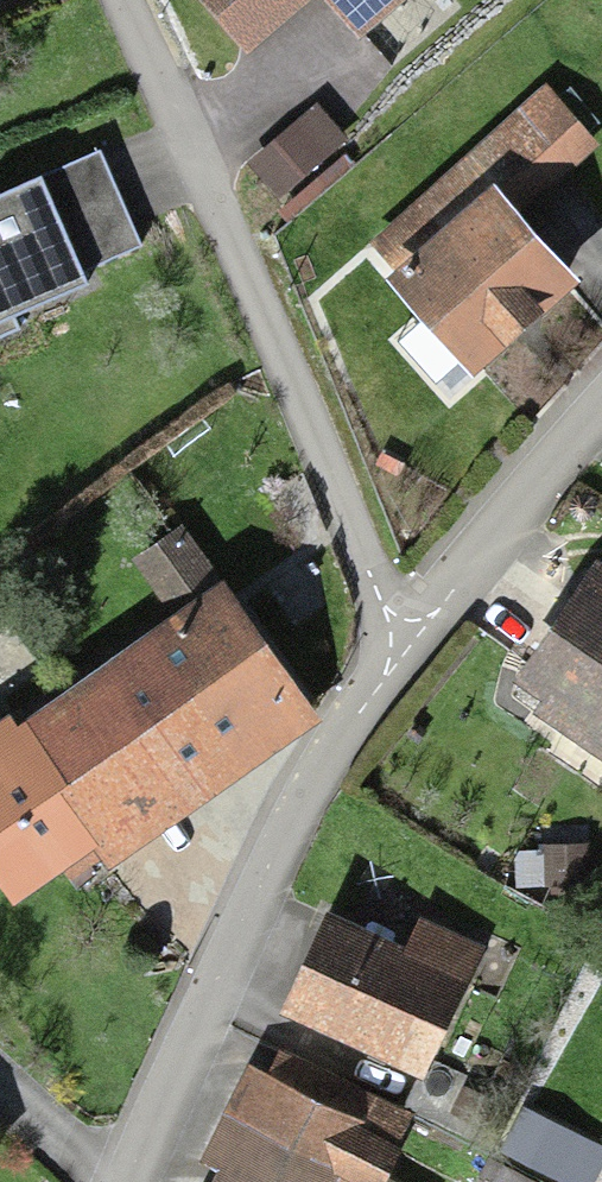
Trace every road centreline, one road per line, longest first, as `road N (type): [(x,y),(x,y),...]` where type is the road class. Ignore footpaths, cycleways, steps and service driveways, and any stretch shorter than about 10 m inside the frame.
road 1 (residential): [(113,0),(396,633)]
road 2 (residential): [(119,1181),(272,849),(396,633)]
road 3 (residential): [(396,633),(601,395)]

